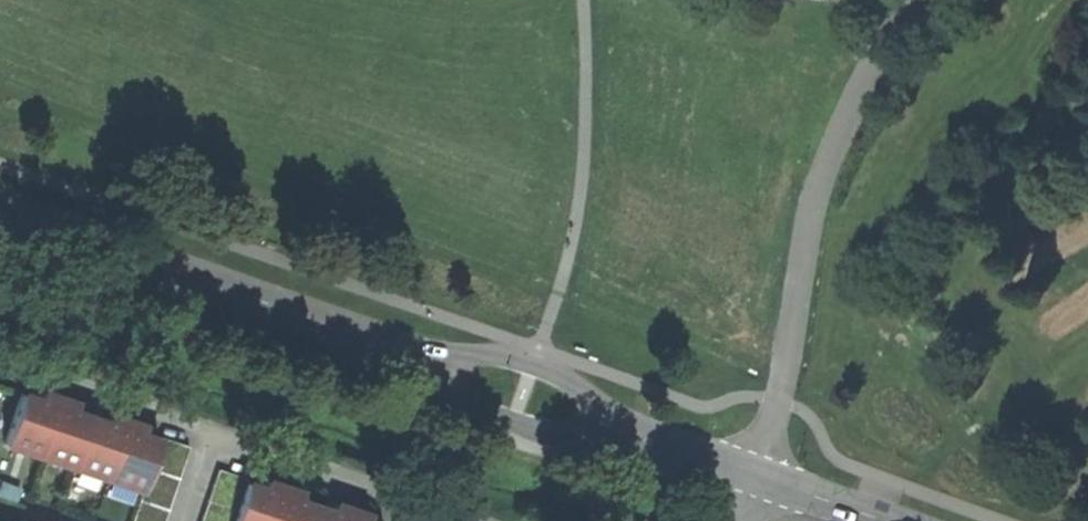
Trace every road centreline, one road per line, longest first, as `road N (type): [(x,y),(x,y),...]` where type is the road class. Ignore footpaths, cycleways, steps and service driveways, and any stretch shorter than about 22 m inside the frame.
road 1 (unclassified): [(929,0),(873,74),(831,161),(767,474)]
road 2 (unclassified): [(0,200),(377,340)]
road 3 (residential): [(491,520),(213,430)]
road 4 (unclassified): [(645,436),(533,363),(377,340)]
road 5 (unclassified): [(377,340),(515,422),(645,436)]
road 6 (residential): [(213,430),(50,365)]
road 7 (unclassified): [(767,474),(903,520)]
road 8 (unclassified): [(645,436),(767,474)]

